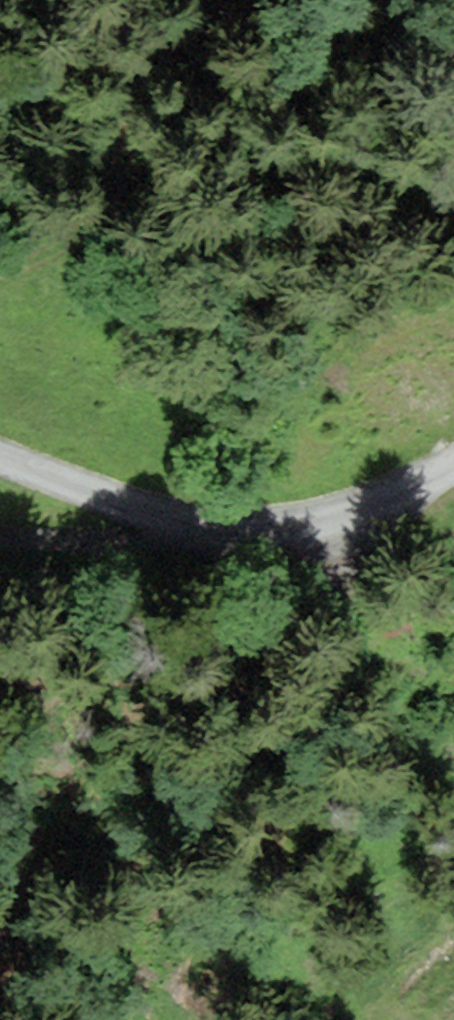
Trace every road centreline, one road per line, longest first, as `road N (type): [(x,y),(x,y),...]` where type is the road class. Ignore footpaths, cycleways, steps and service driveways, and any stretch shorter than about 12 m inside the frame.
road 1 (unclassified): [(0,454),(200,521),(296,521),(453,466)]
road 2 (track): [(366,502),(319,554),(129,553),(0,540)]

